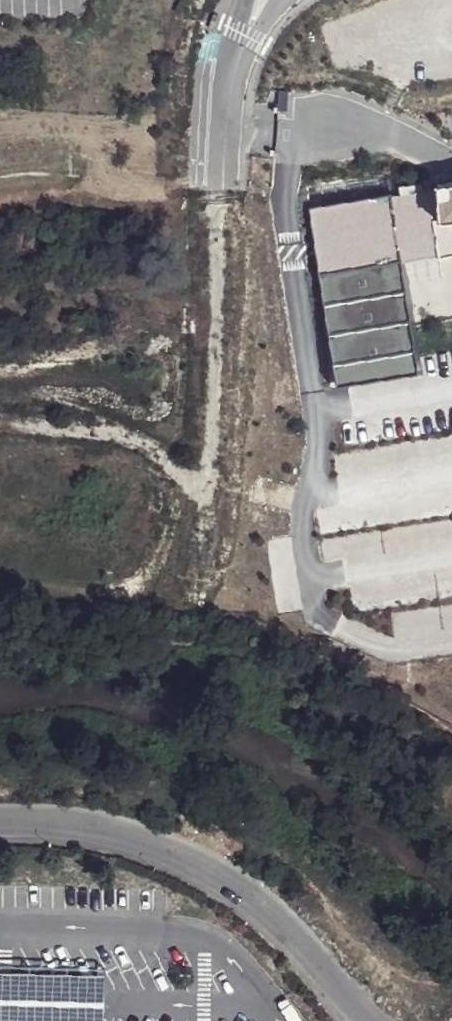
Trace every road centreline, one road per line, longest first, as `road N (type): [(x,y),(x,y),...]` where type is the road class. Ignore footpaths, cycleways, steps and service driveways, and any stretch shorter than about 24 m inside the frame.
road 1 (unclassified): [(376,1020),(261,905),(157,843),(0,826)]
road 2 (unclassified): [(247,36),(226,83),(223,198)]

